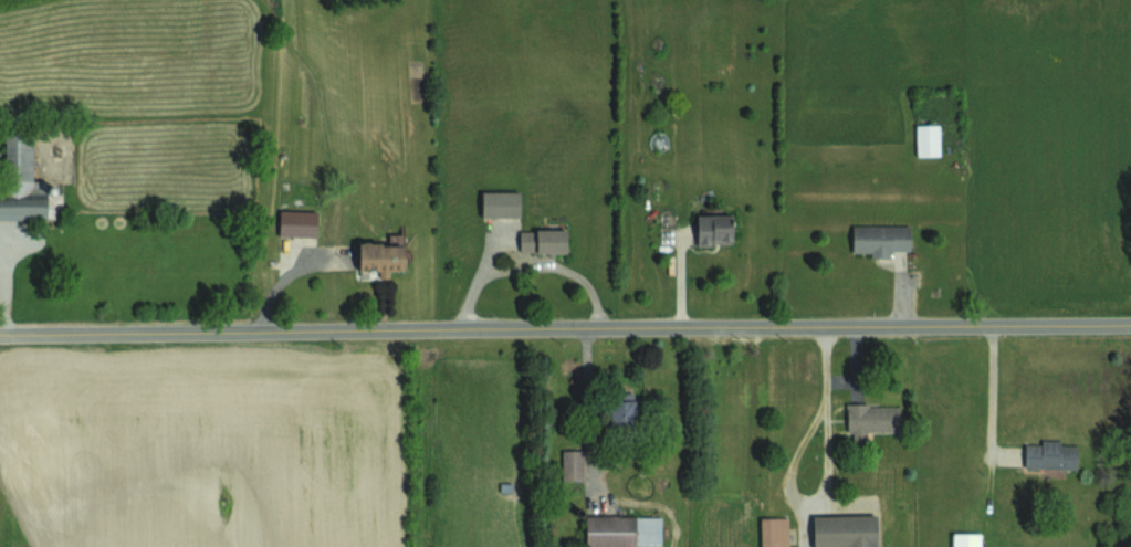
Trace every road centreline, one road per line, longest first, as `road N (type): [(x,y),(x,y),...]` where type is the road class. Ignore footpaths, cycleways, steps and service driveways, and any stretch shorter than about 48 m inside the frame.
road 1 (tertiary): [(0,333),(1130,325)]

